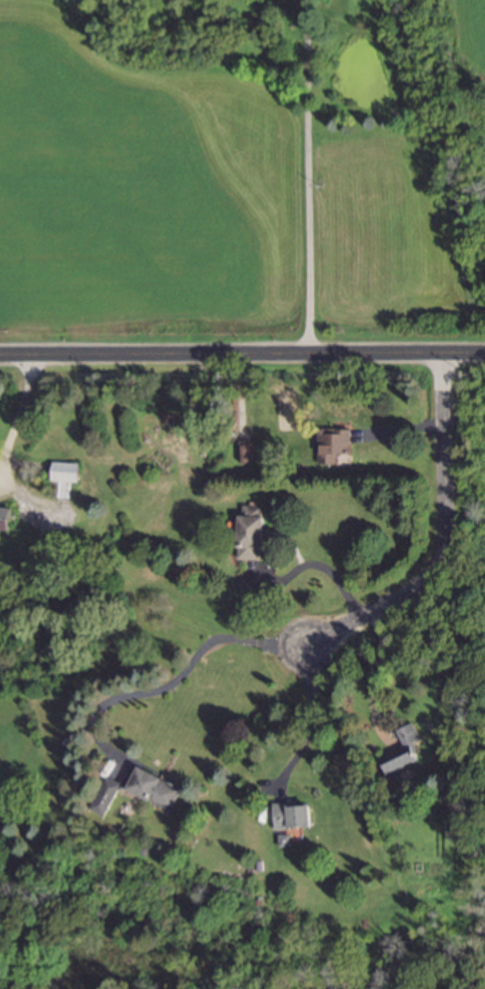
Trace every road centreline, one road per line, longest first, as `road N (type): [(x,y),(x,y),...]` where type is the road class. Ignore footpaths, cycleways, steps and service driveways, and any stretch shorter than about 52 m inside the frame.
road 1 (tertiary): [(0,357),(484,355)]
road 2 (residential): [(443,355),(441,555),(424,581),(305,650)]

